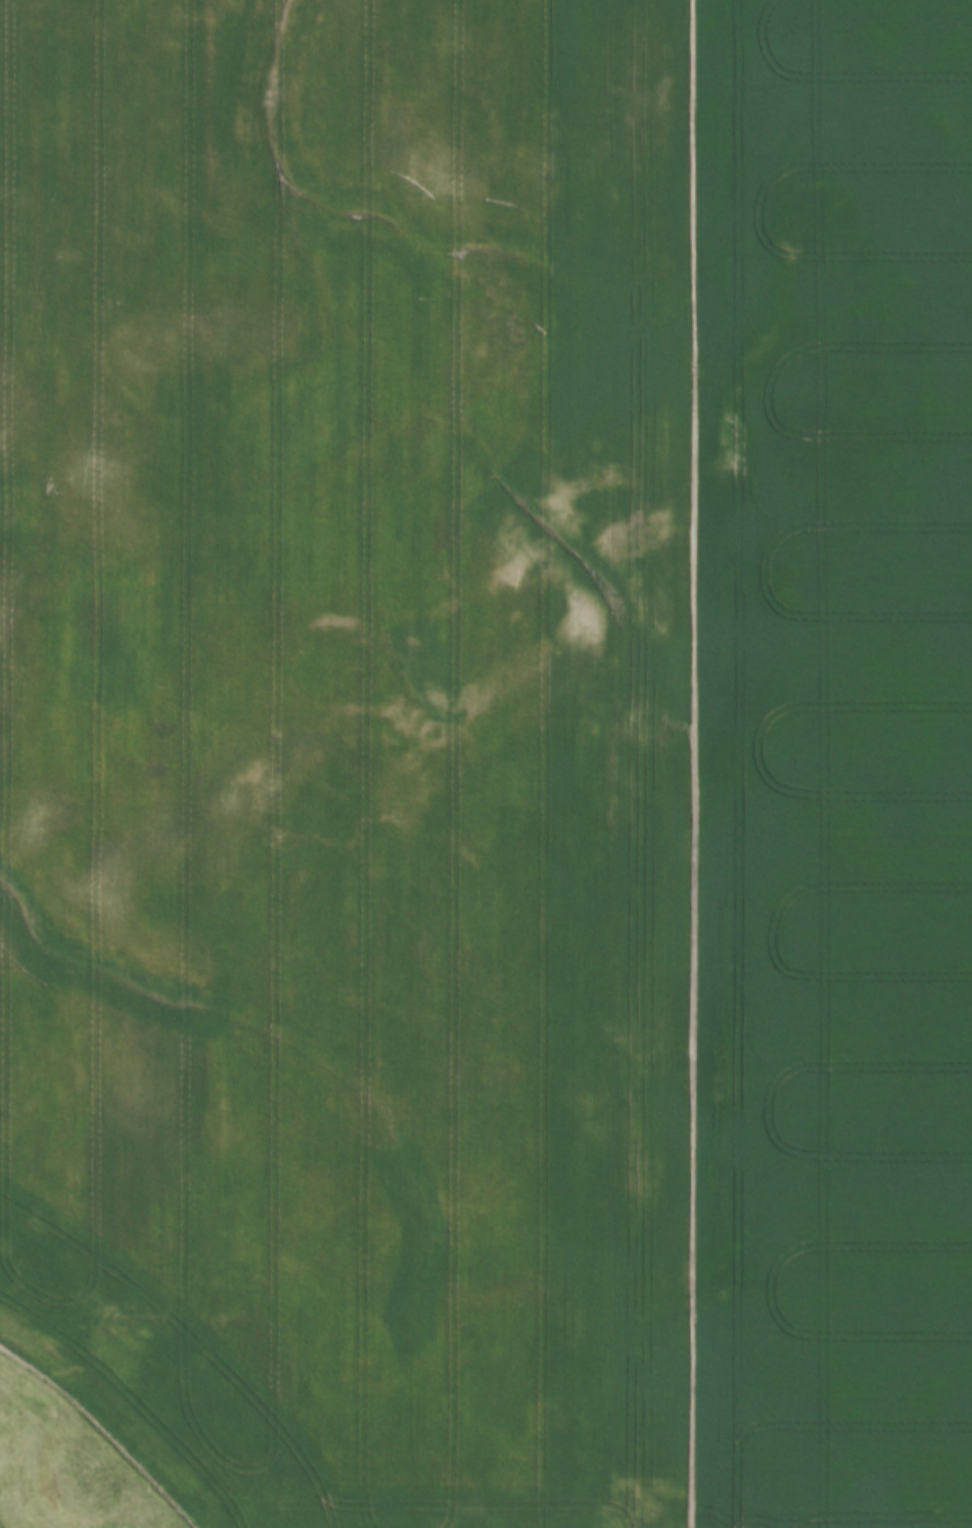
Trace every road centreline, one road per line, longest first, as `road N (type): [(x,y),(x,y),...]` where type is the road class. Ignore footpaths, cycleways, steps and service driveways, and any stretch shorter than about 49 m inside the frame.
road 1 (track): [(696,1527),(693,0)]

